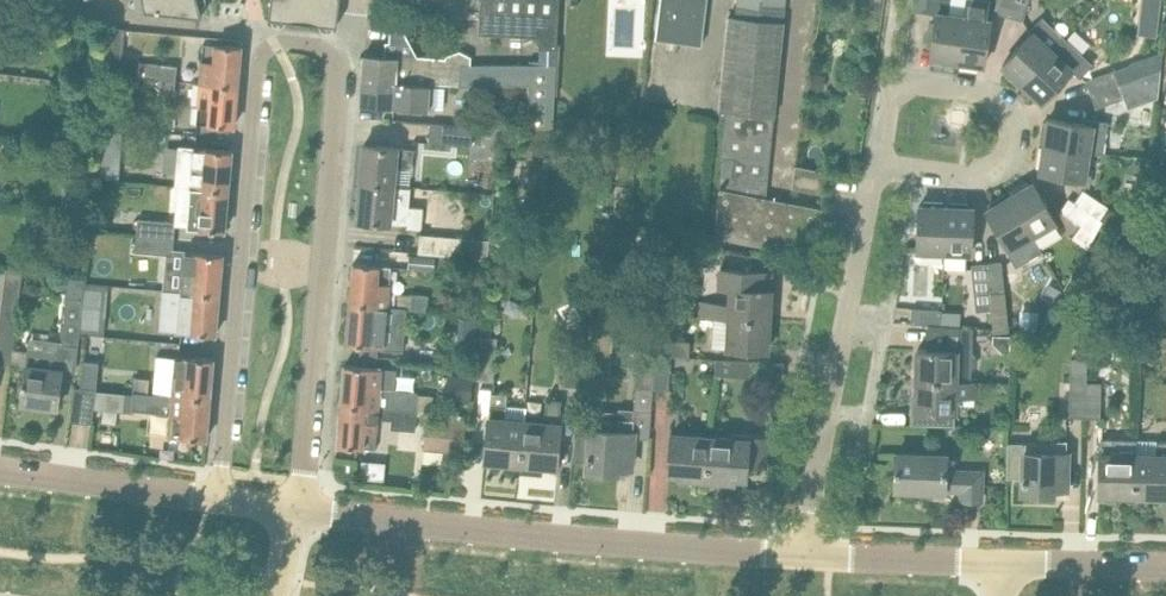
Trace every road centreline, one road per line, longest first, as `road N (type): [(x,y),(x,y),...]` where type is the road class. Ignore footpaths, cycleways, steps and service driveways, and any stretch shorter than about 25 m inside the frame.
road 1 (residential): [(295,508),(340,77),(327,53),(313,45),(274,42),(257,71),(217,498)]
road 2 (residential): [(802,554),(295,508)]
road 3 (residential): [(802,554),(878,158)]
road 4 (residential): [(878,158),(969,174),(995,164),(1007,136),(1001,114),(979,96),(891,84)]
road 5 (residential): [(217,498),(0,468)]
road 6 (residential): [(1004,563),(802,554)]
road 7 (residential): [(1165,568),(1004,563)]

